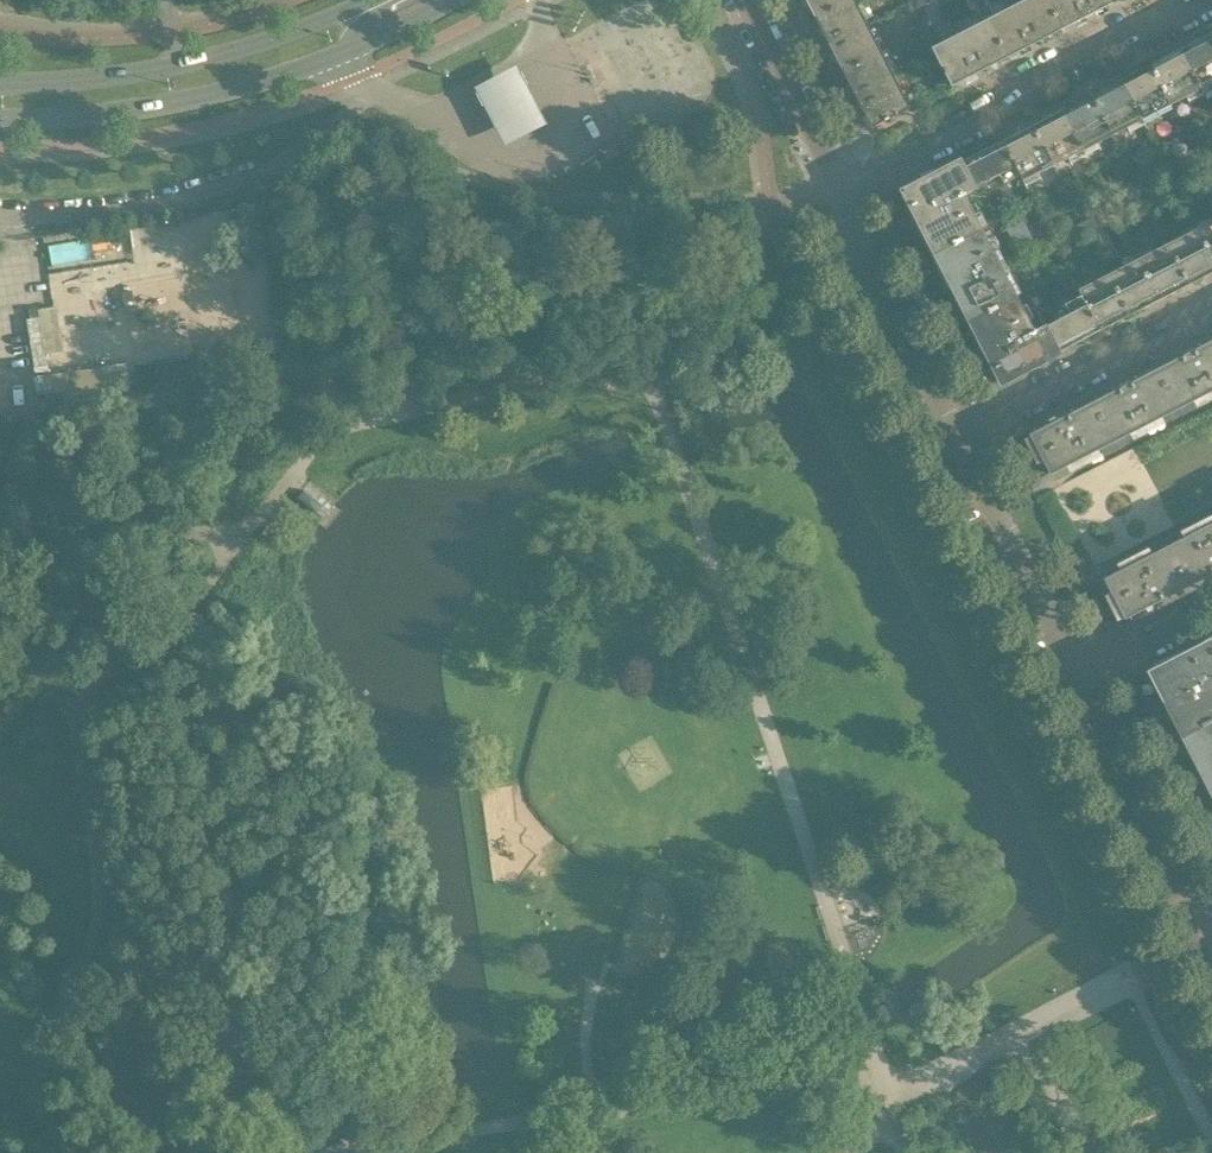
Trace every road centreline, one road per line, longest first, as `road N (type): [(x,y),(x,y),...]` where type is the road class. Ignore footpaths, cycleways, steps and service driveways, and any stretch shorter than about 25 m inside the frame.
road 1 (secondary): [(0,121),(106,115),(216,95),(346,52),(450,0)]
road 2 (residential): [(1211,0),(1130,26),(843,190)]
road 3 (residential): [(1211,930),(1079,674)]
road 4 (residential): [(954,431),(1211,302)]
road 5 (residential): [(1079,674),(954,431)]
road 6 (unclassified): [(263,172),(124,205),(0,211)]
road 7 (residential): [(954,431),(887,307),(843,190)]
road 8 (residential): [(843,190),(745,0)]
road 9 (secondary): [(370,0),(282,37),(178,66)]
road 10 (secondary): [(178,66),(0,84)]
road 11 (residential): [(1079,674),(1211,604)]

